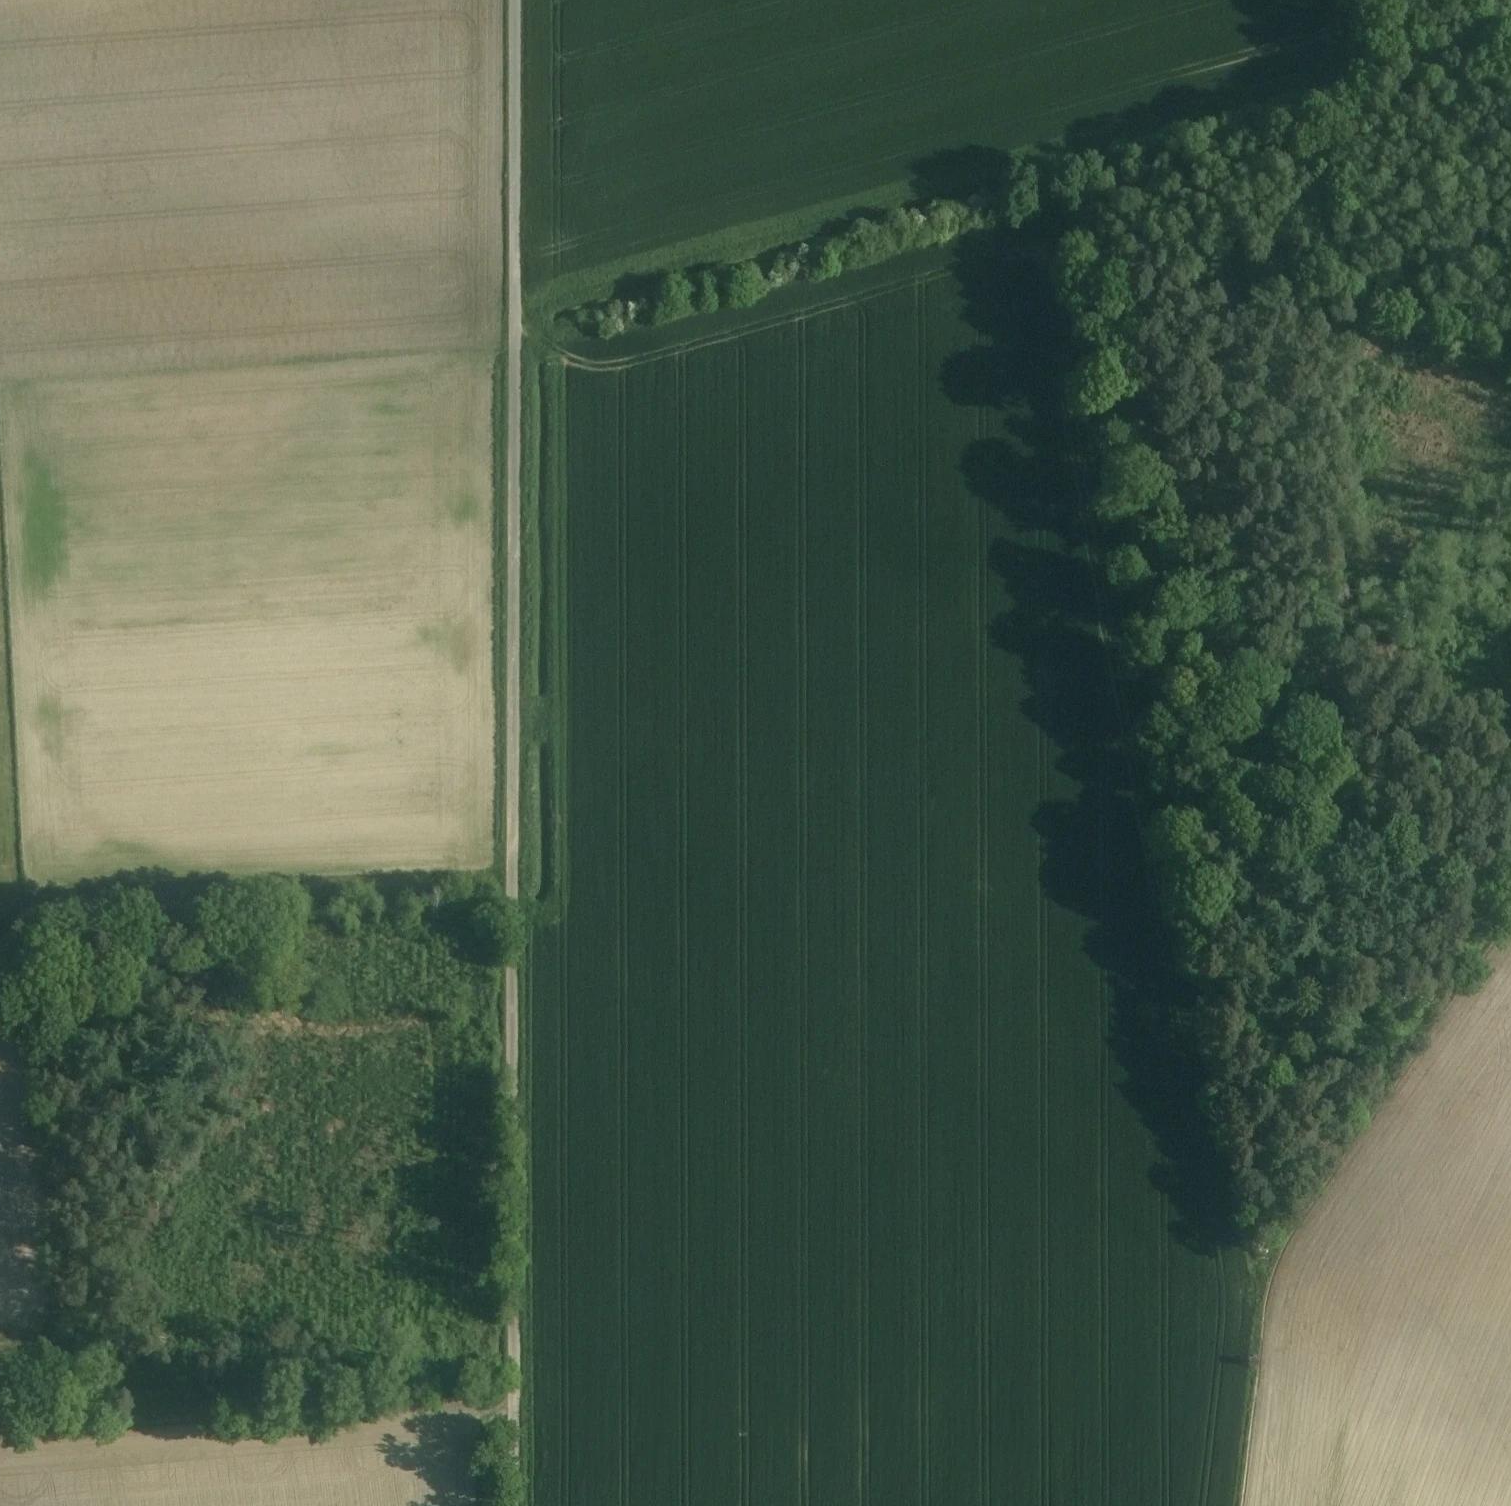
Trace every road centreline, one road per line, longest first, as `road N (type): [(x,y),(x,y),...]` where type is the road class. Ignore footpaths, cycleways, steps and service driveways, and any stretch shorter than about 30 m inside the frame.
road 1 (track): [(515,0),(523,1505)]
road 2 (track): [(1510,902),(1281,1235)]

